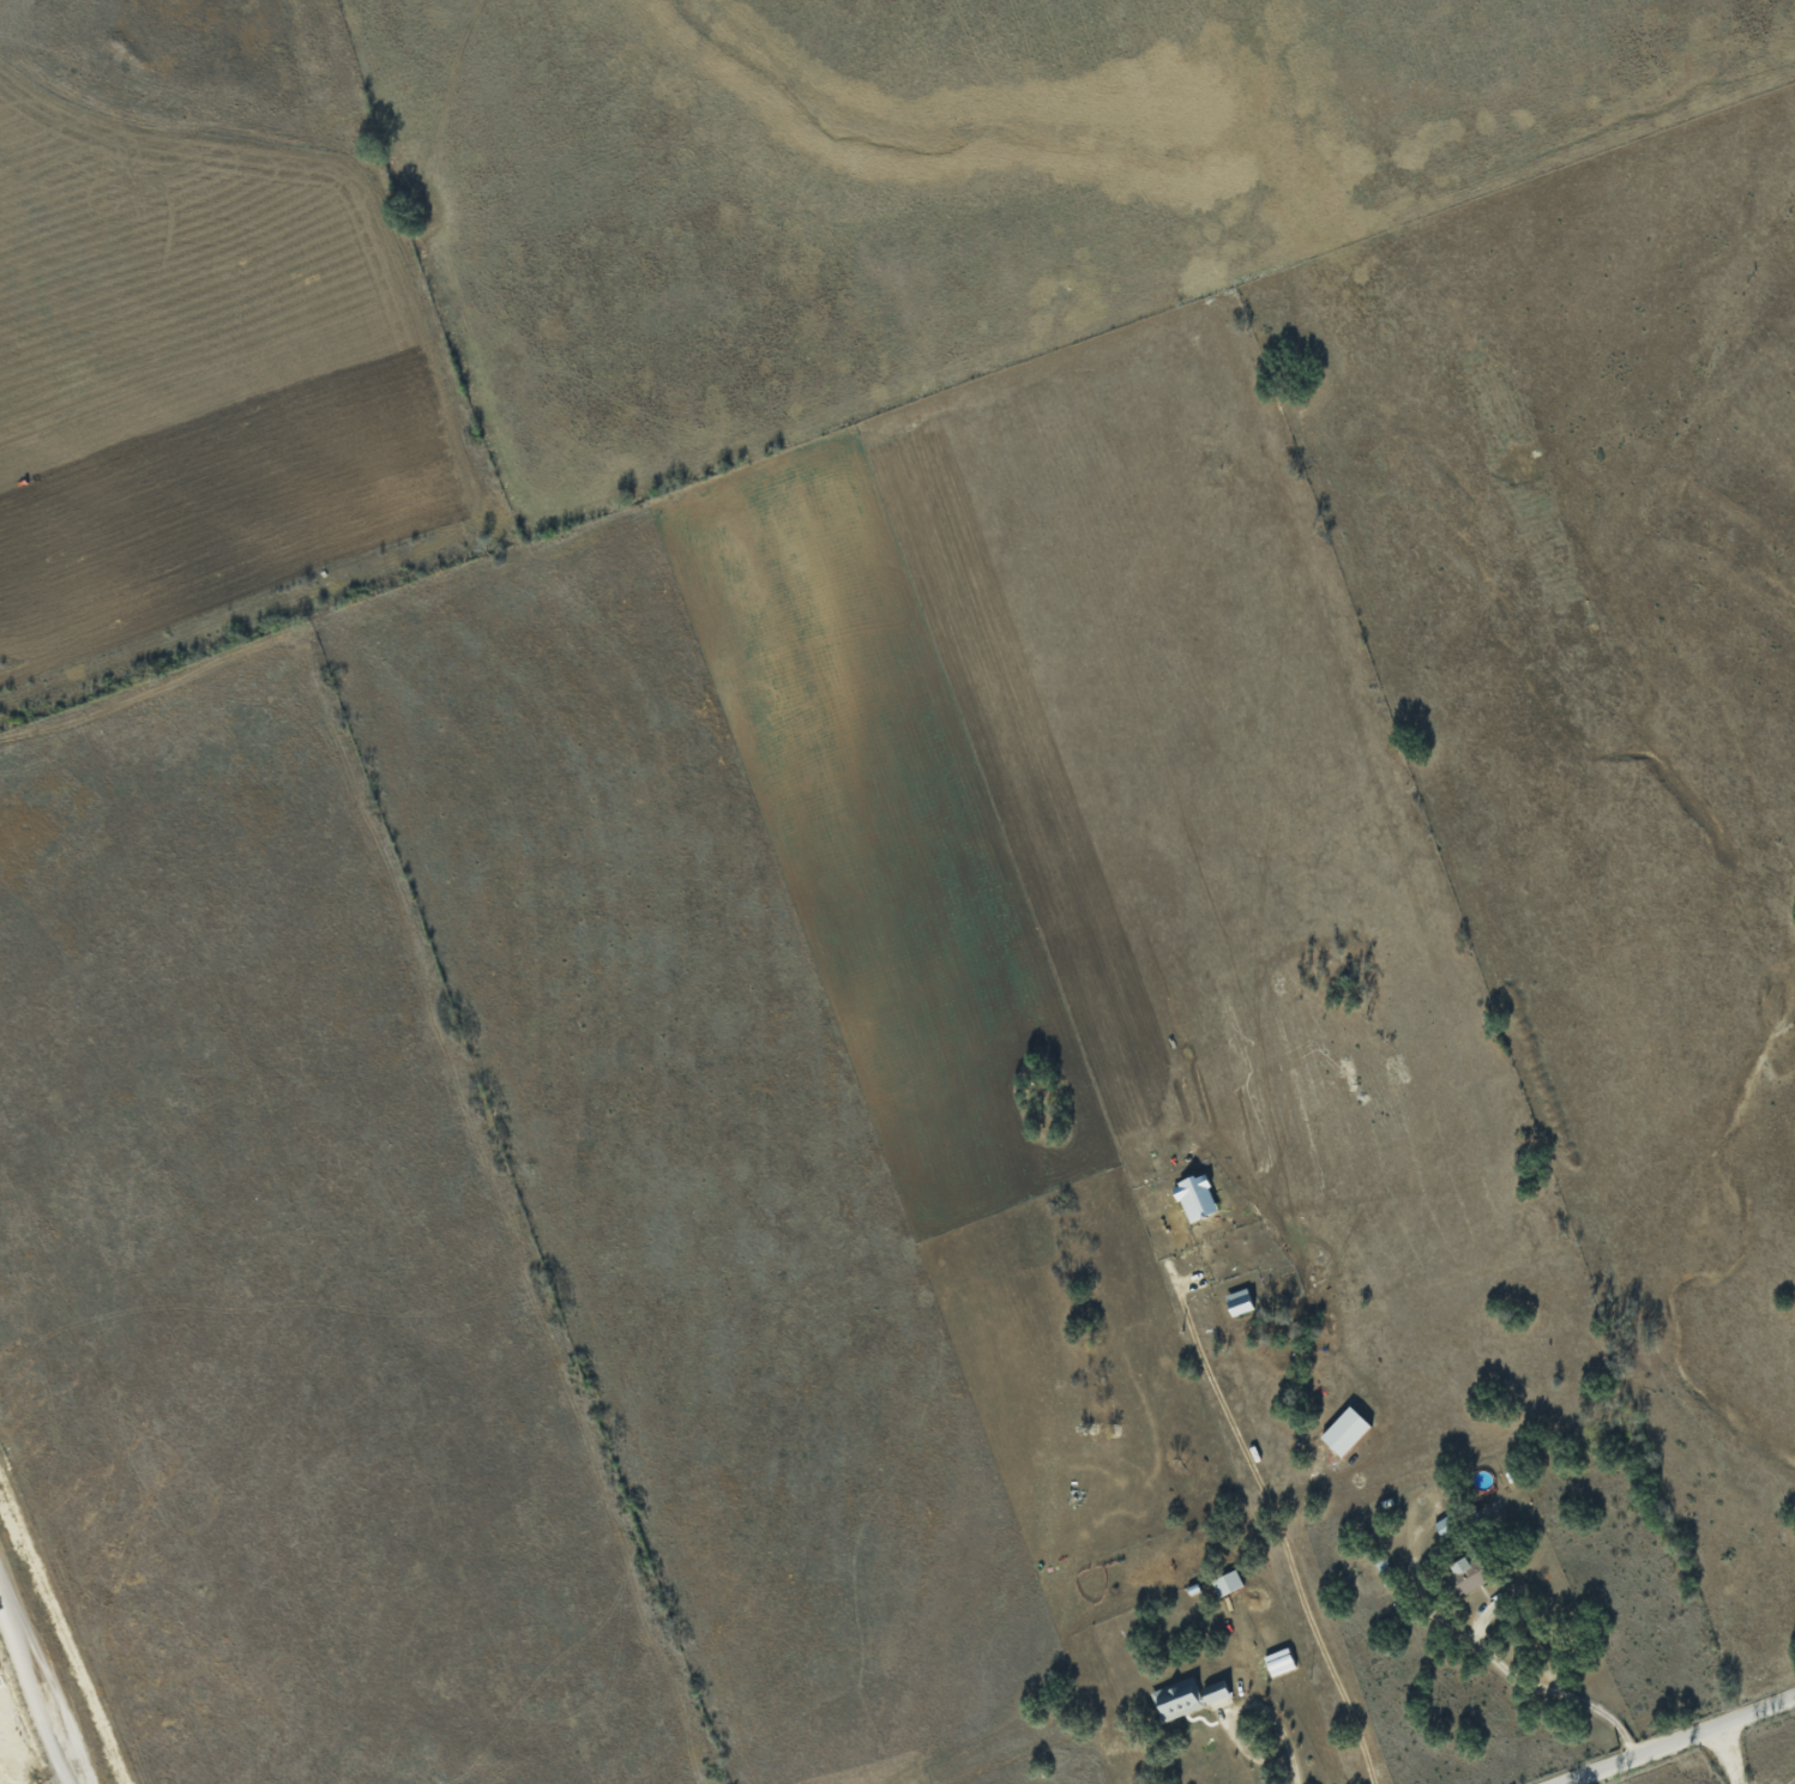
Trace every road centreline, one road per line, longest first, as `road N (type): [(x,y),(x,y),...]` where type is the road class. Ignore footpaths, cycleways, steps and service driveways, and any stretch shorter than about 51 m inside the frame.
road 1 (tertiary): [(1794,1699),(1571,1783)]

